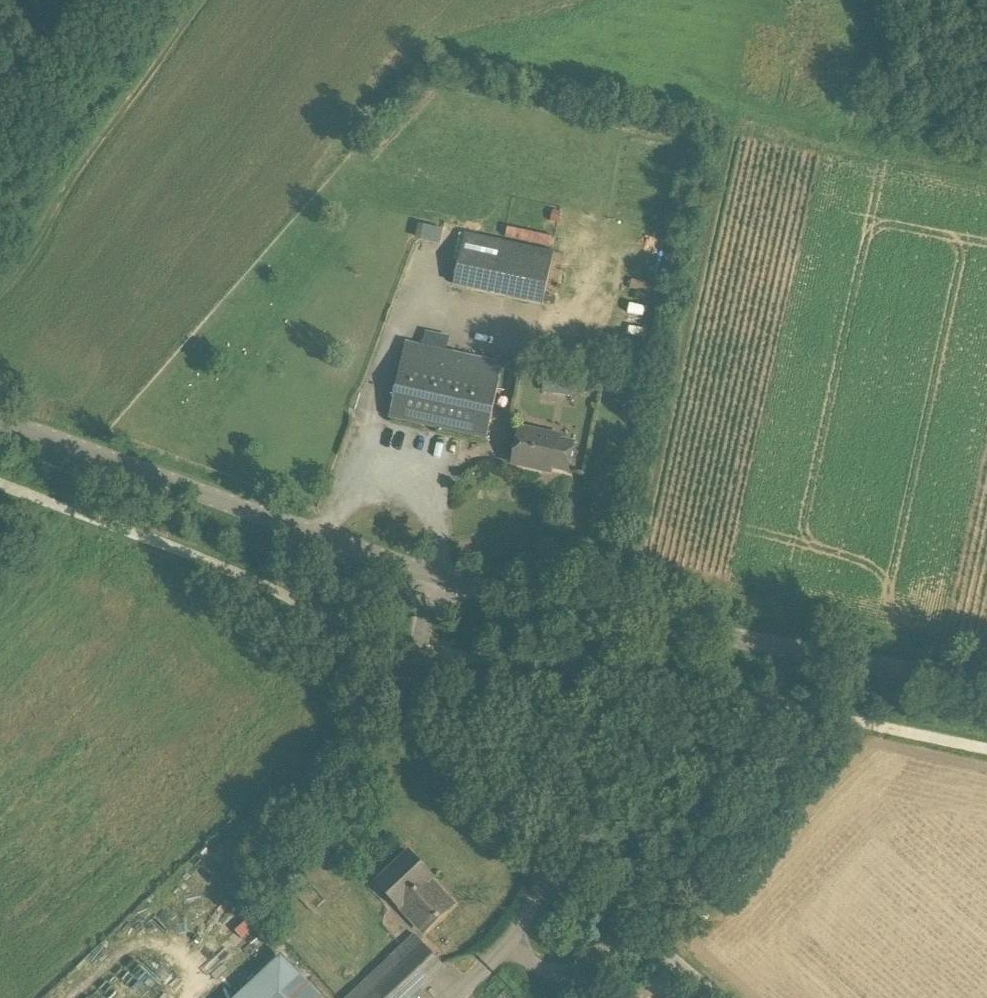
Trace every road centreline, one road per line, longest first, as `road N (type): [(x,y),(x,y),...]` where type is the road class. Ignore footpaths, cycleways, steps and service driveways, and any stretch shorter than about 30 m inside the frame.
road 1 (tertiary): [(427,569),(986,683)]
road 2 (unclassified): [(722,997),(431,743),(411,708),(427,569)]
road 3 (tertiary): [(427,569),(0,435)]
road 4 (track): [(0,266),(184,0)]

